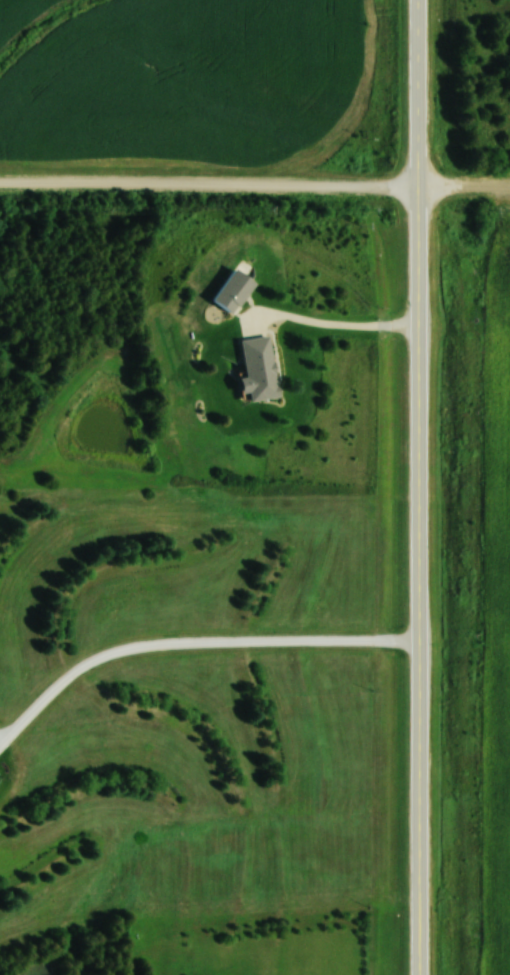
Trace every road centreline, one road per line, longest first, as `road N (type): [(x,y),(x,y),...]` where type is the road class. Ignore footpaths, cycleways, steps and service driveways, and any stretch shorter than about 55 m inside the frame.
road 1 (secondary): [(422,974),(419,0)]
road 2 (residential): [(0,189),(509,186)]

